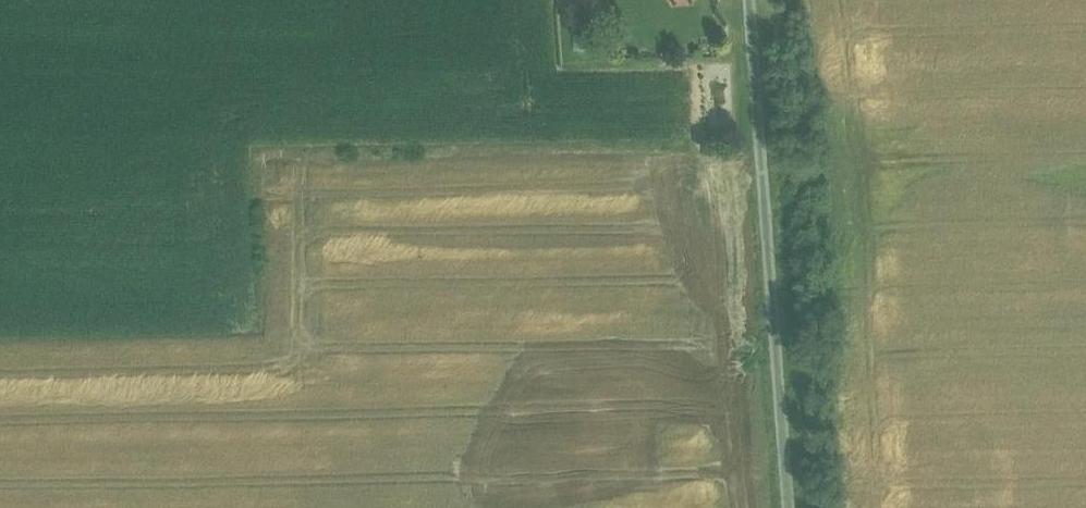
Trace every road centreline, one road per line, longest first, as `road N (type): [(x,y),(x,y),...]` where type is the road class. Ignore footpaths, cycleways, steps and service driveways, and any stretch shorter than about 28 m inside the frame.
road 1 (unclassified): [(752,0),(790,507)]

